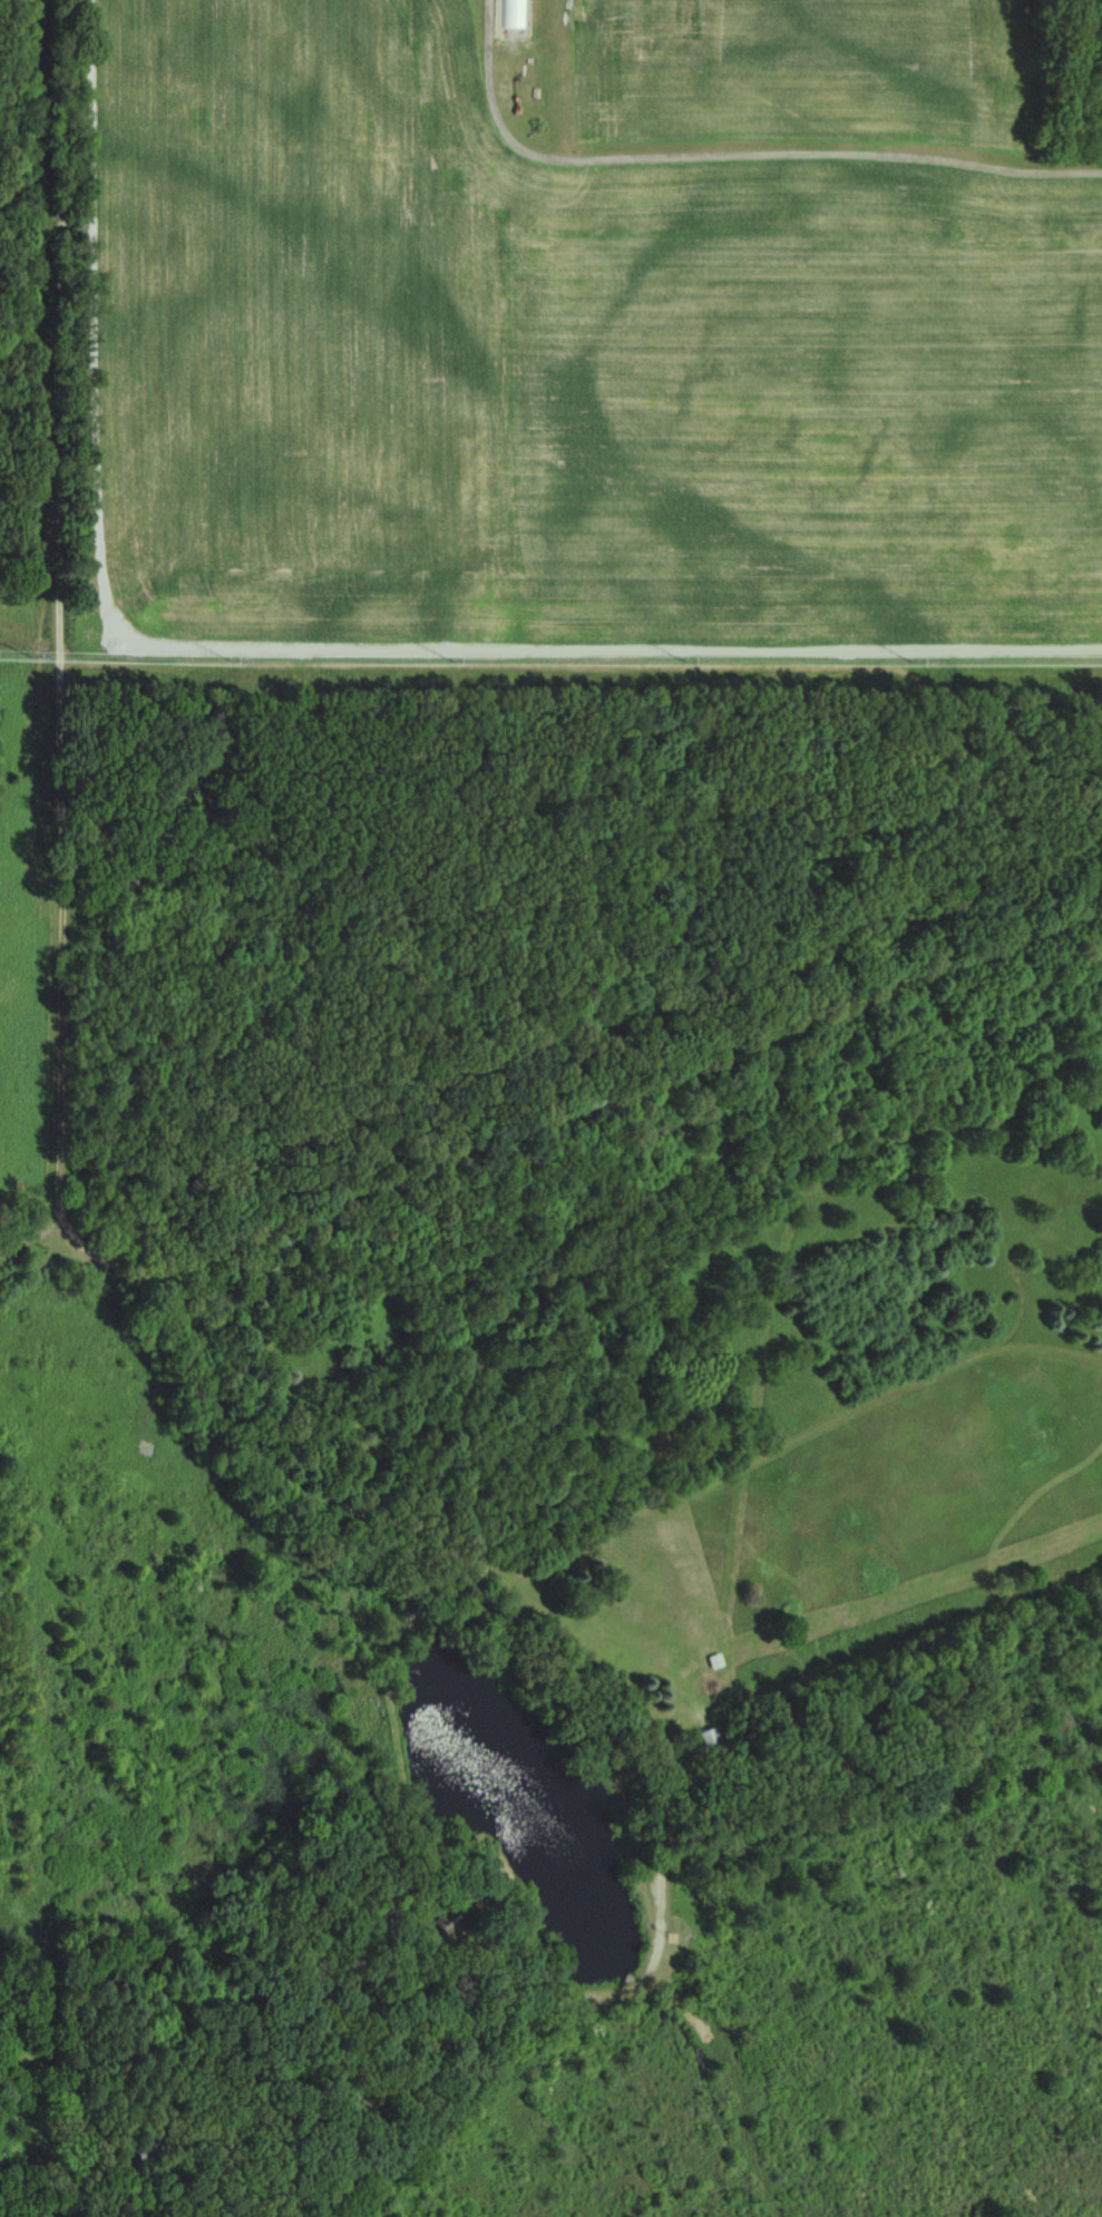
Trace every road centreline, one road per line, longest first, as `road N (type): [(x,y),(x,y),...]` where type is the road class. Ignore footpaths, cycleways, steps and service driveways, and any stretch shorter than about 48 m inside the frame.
road 1 (track): [(212,0),(244,1029),(178,1183),(60,1208),(38,1248),(0,1264)]

